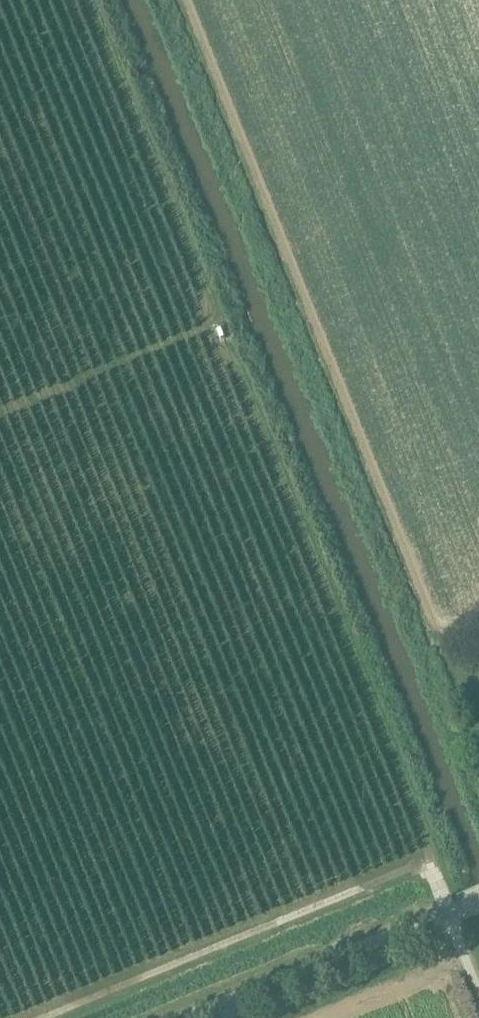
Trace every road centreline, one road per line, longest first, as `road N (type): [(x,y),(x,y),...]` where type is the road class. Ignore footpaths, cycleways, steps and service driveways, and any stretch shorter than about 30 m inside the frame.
road 1 (unclassified): [(182,1017),(478,899)]

